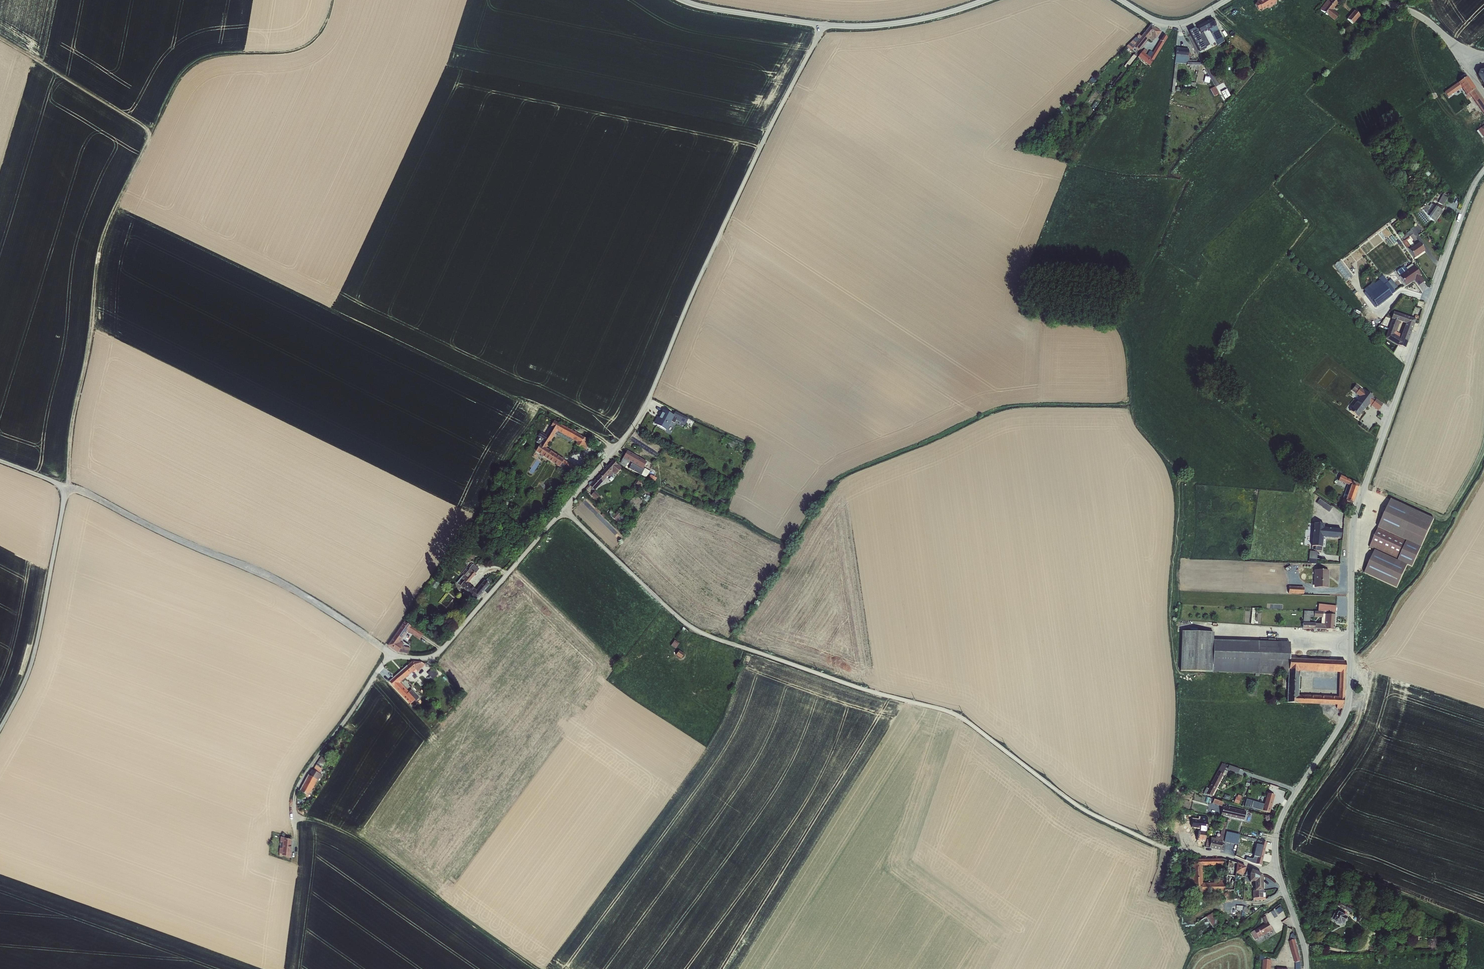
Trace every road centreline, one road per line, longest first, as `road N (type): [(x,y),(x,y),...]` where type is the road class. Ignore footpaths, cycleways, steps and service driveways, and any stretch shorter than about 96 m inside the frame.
road 1 (track): [(0,38),(148,133),(101,248),(67,487),(281,583),(389,655),(295,794),(295,817)]
road 2 (residential): [(562,508),(705,634),(957,715),(1085,810),(1160,846),(1271,874)]
road 3 (residential): [(1483,171),(1352,534),(1349,709),(1277,830),(1271,874)]
road 4 (residential): [(562,508),(642,410),(821,25)]
road 5 (track): [(295,817),(350,836),(541,968)]
road 6 (residential): [(67,487),(33,657),(0,728)]
road 7 (track): [(329,0),(305,44),(191,65),(149,136)]
road 8 (residential): [(389,655),(424,656),(450,639),(562,508)]
road 9 (tertiary): [(821,25),(926,19),(985,0)]
road 10 (tertiary): [(821,25),(682,0)]

